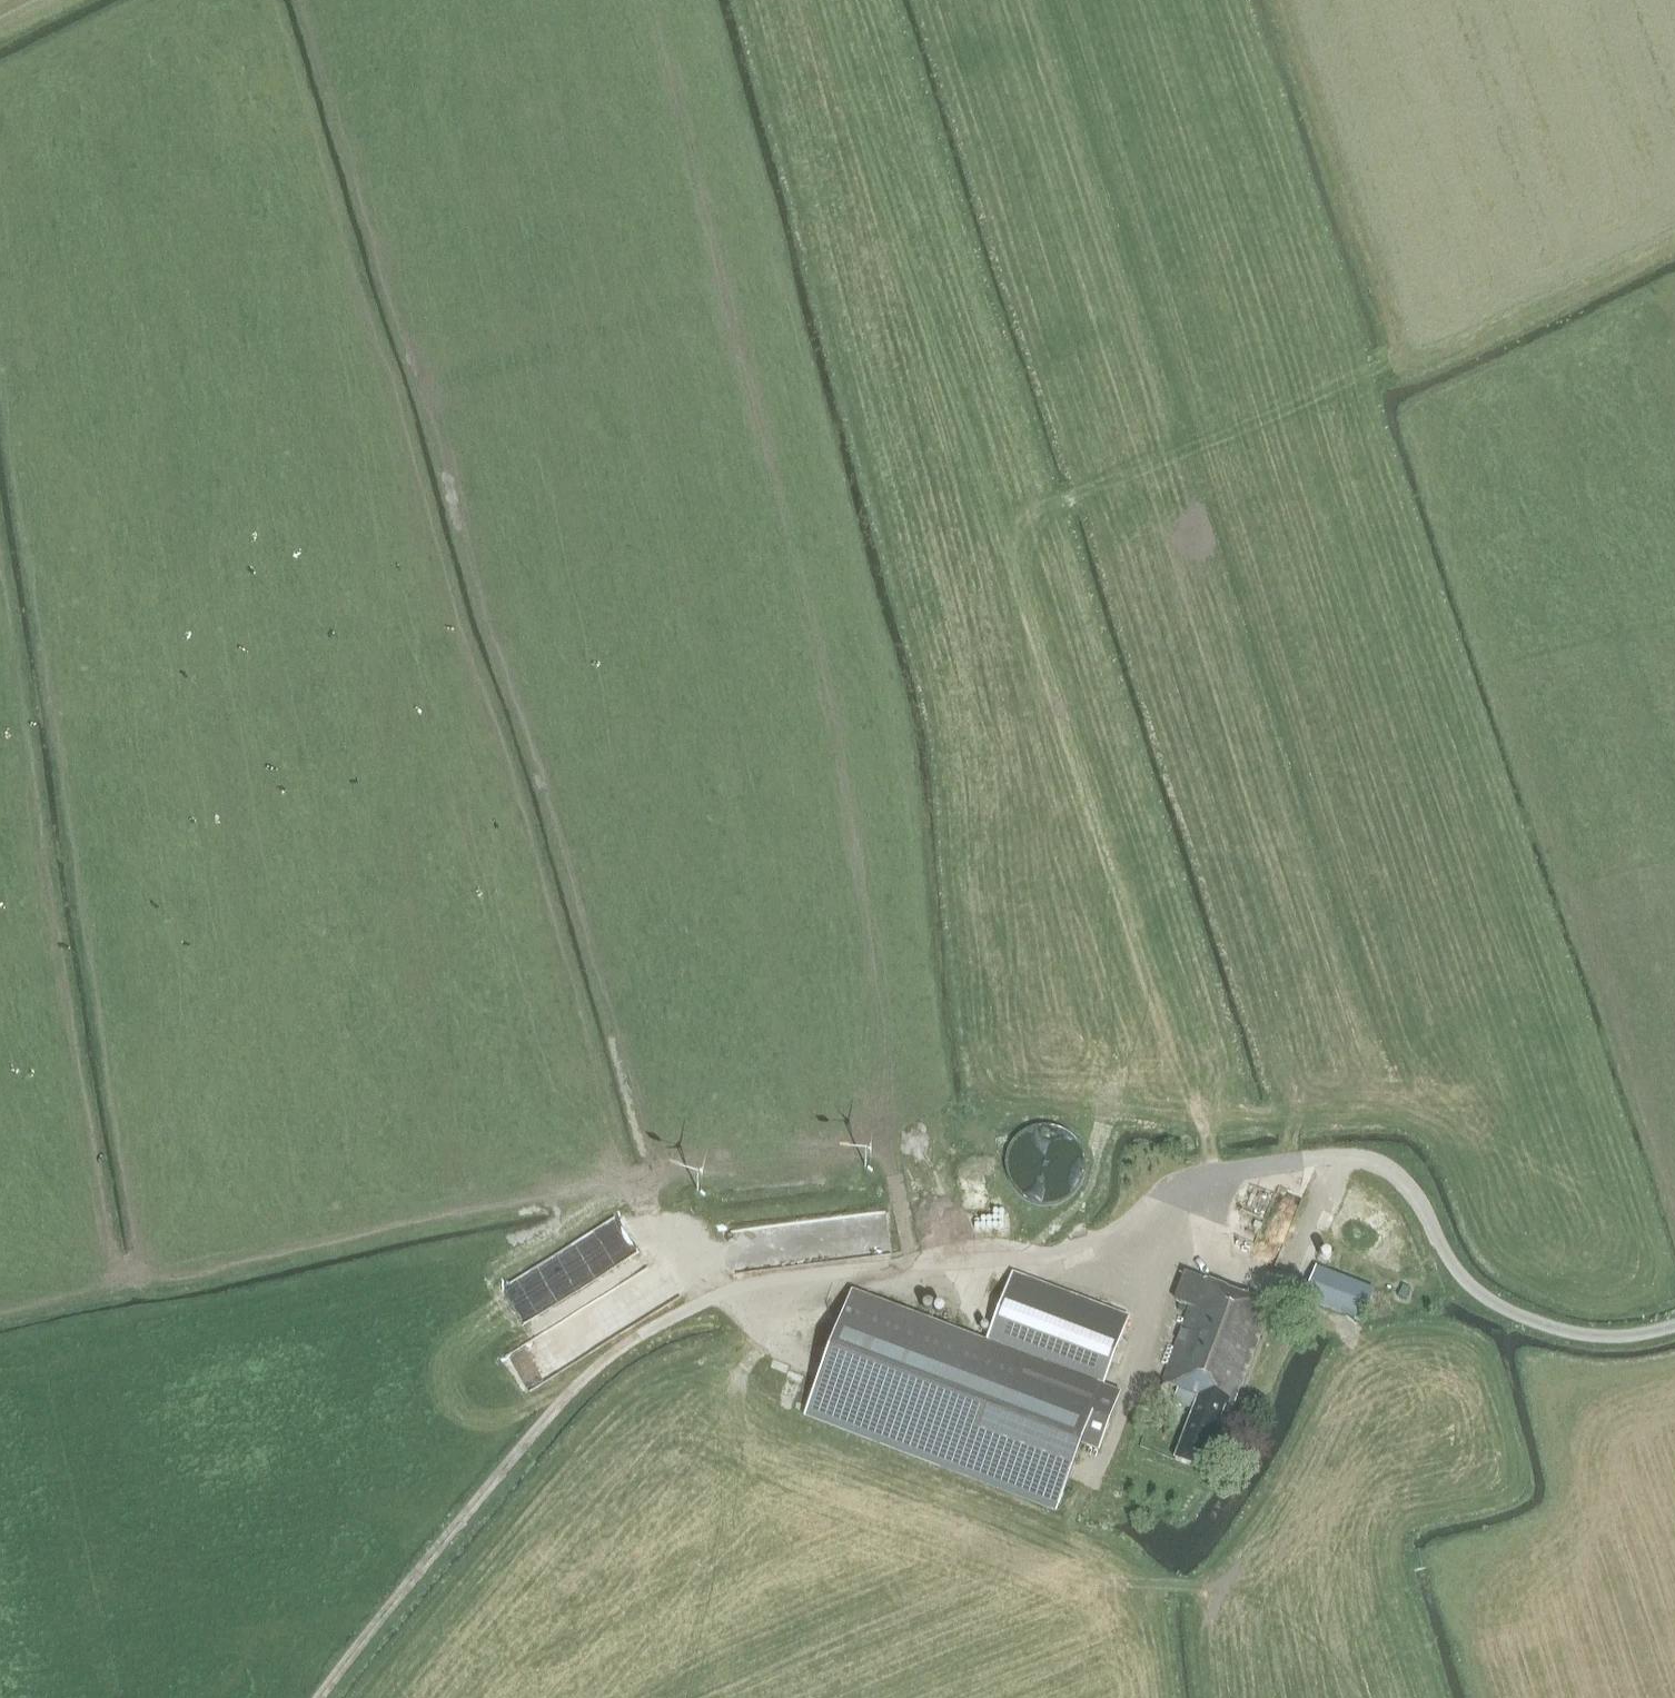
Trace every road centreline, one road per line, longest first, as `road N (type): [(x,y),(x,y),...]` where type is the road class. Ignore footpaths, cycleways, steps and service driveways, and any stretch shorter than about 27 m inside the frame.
road 1 (unclassified): [(319,1697),(579,1385),(637,1337),(745,1284),(1059,1250),(1229,1172),(1355,1154),(1396,1175),(1452,1265),(1494,1304),(1580,1334),(1640,1336),(1674,1326)]

